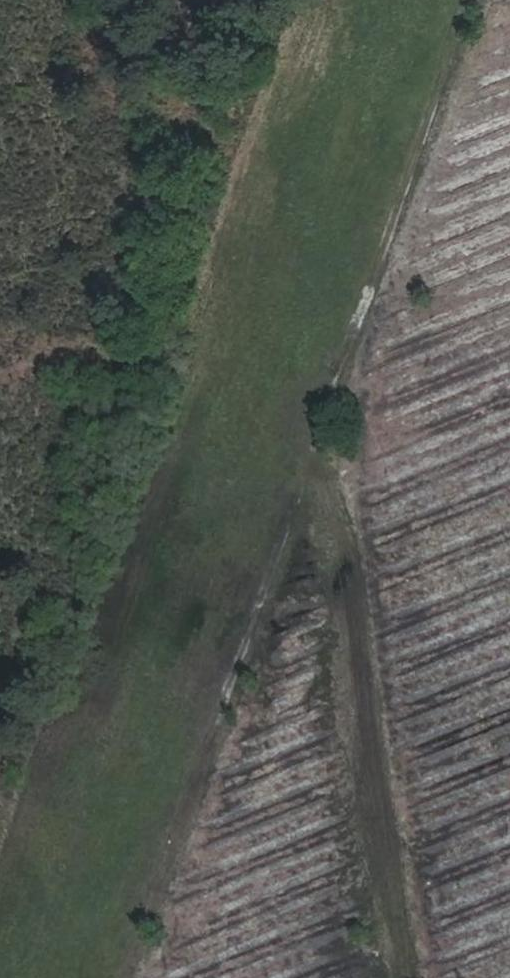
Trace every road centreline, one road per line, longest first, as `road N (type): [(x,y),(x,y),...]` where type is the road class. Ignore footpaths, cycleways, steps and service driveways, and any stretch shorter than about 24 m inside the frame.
road 1 (track): [(35,977),(373,0)]
road 2 (track): [(265,315),(392,977)]

